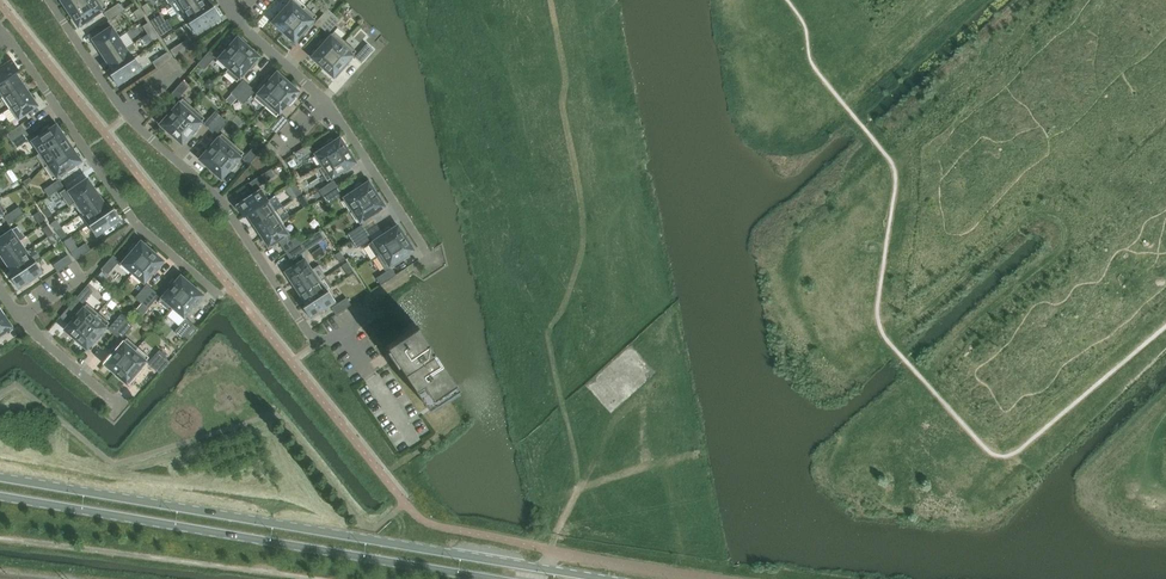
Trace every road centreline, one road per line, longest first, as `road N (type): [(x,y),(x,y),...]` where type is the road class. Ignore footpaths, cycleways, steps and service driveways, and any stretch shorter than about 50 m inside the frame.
road 1 (secondary): [(604,578),(0,477)]
road 2 (secondary): [(0,496),(496,578)]
road 3 (residential): [(0,27),(135,223),(220,296)]
road 4 (residential): [(341,329),(316,343),(220,200),(126,114)]
road 5 (track): [(0,540),(307,578)]
road 6 (residential): [(328,102),(430,258),(409,272)]
road 7 (residential): [(126,114),(50,0)]
road 8 (residential): [(19,319),(117,406)]
road 9 (residential): [(235,20),(328,102)]

